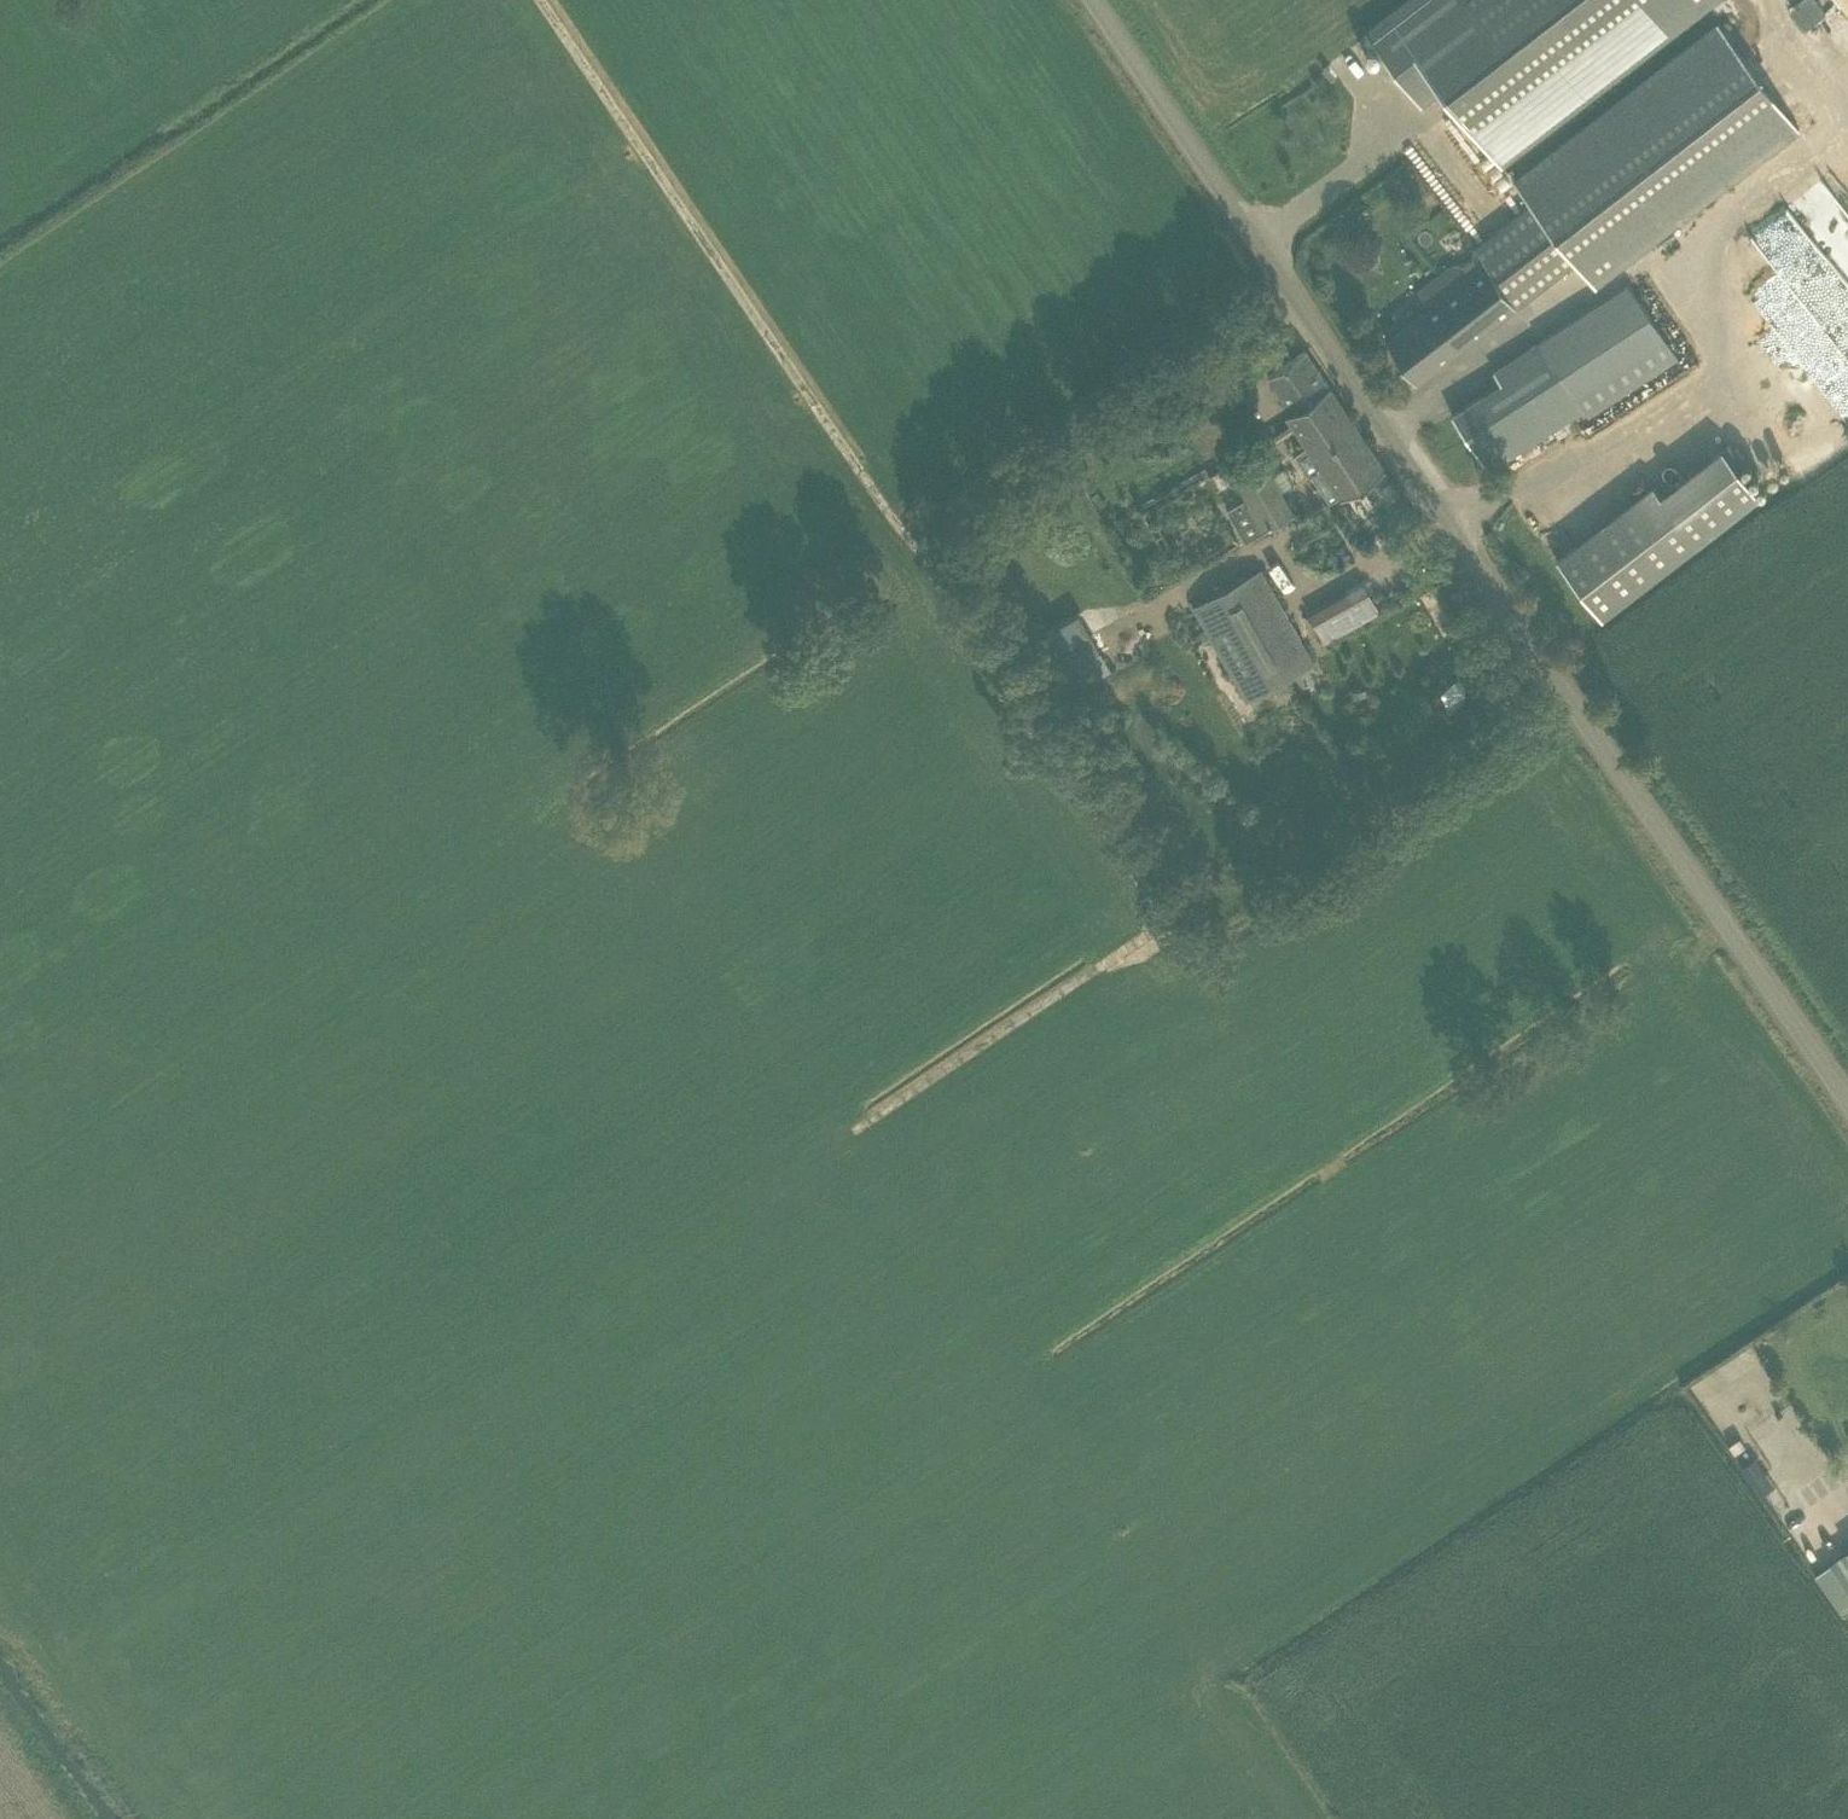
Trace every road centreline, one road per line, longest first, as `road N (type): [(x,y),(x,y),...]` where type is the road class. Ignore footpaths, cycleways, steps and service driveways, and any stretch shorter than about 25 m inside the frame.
road 1 (unclassified): [(1847,1104),(1082,0)]
road 2 (track): [(540,0),(936,588)]

